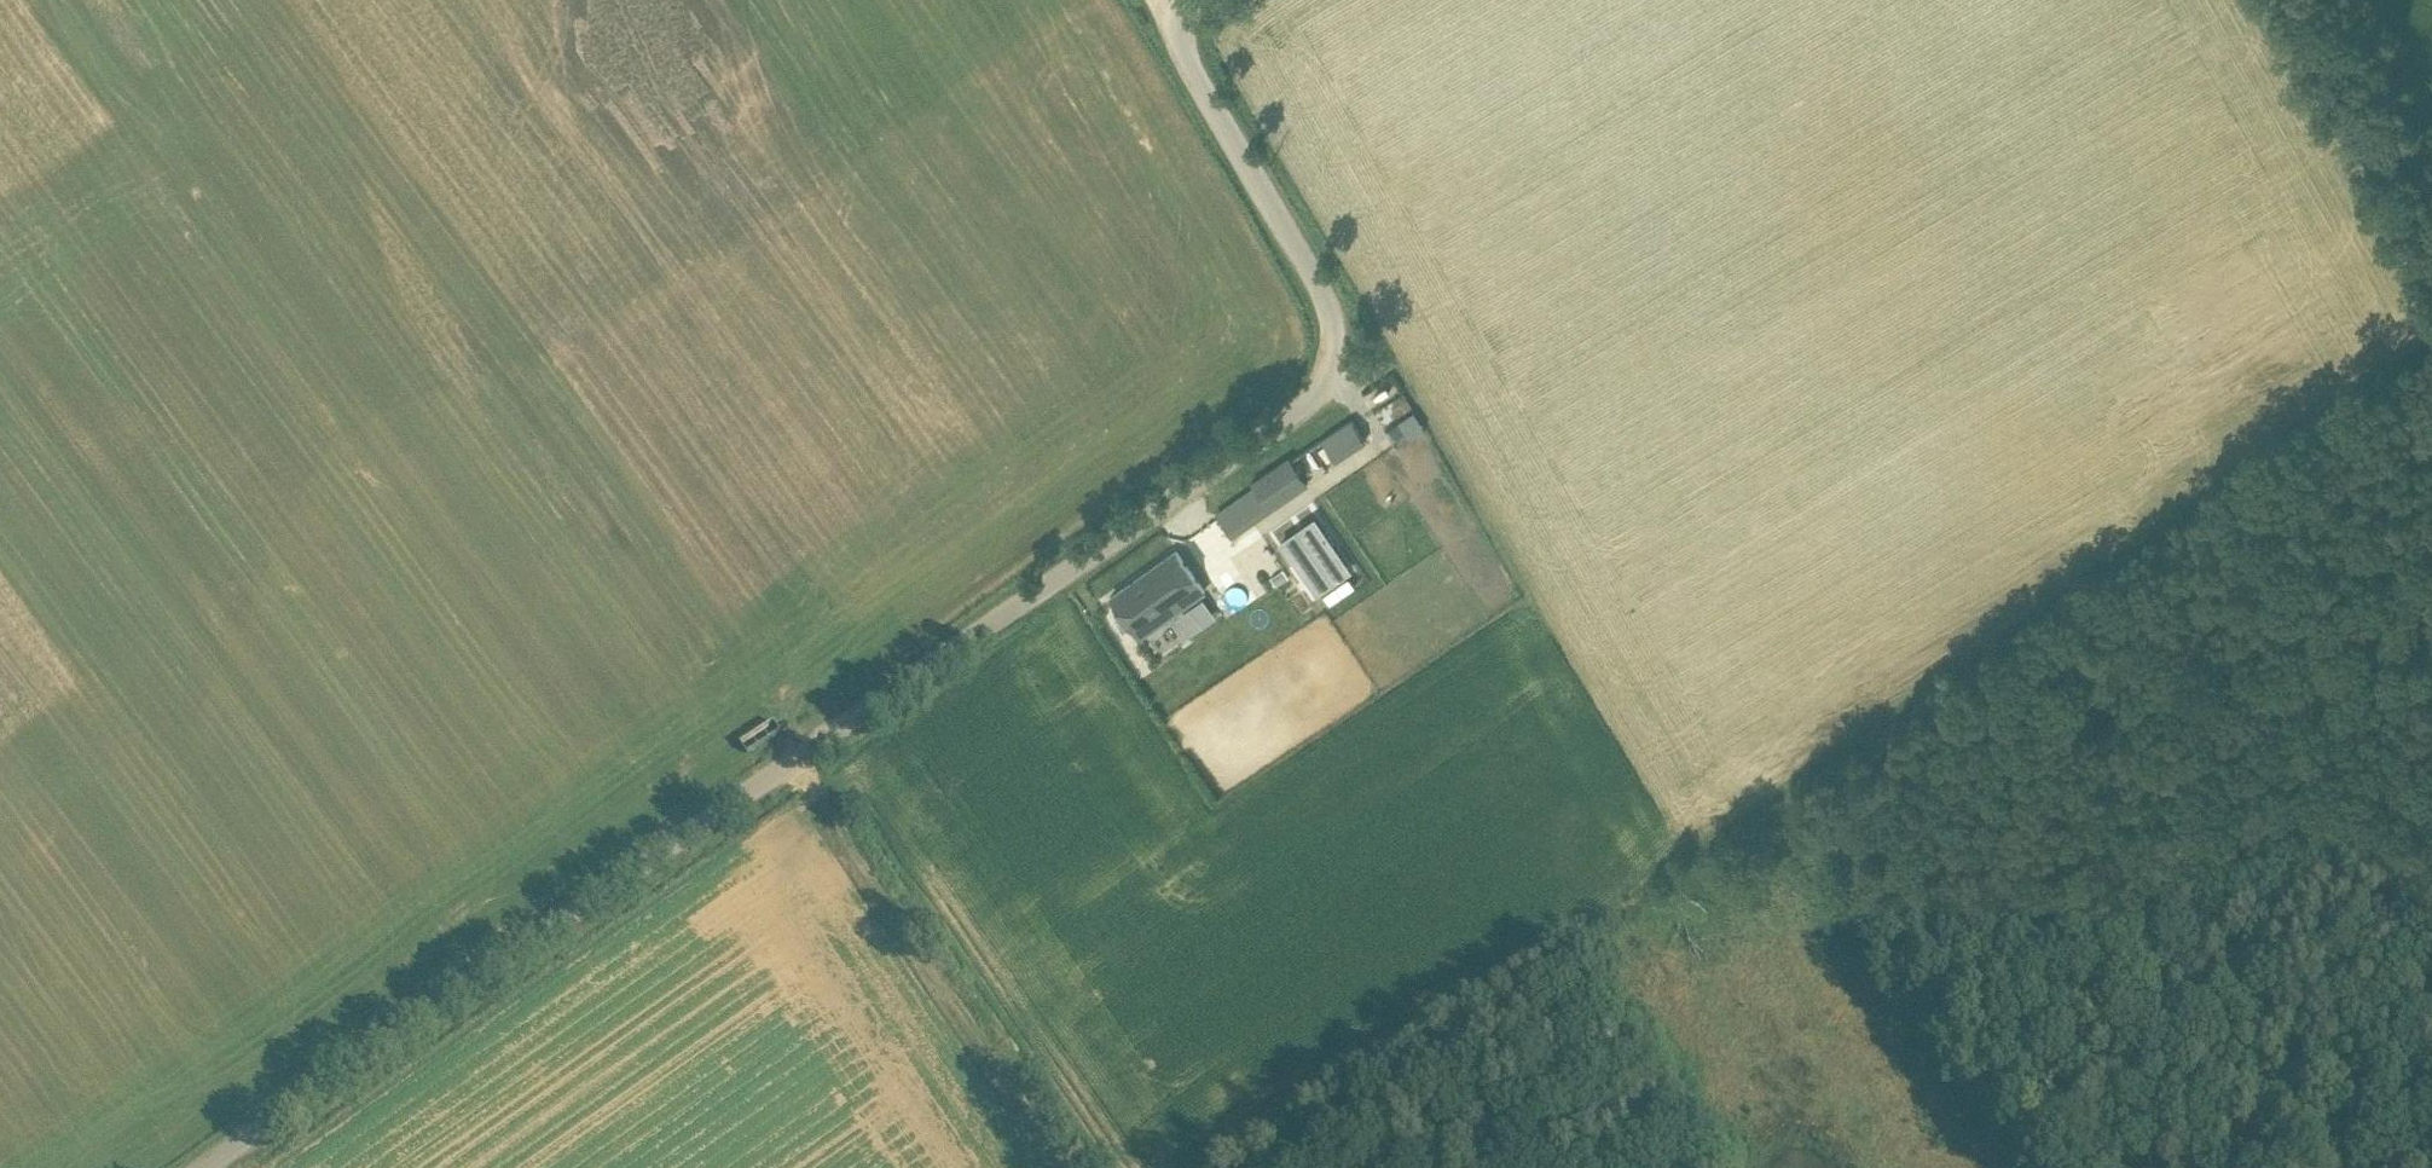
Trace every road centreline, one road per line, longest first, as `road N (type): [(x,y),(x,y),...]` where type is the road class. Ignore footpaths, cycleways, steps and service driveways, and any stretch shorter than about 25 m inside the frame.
road 1 (unclassified): [(192,1167),(1290,421),(1320,387),(1333,355),(1321,279),(1167,0)]
road 2 (track): [(1090,1167),(797,760)]
road 3 (track): [(1300,1167),(1605,967)]
road 4 (track): [(2364,0),(2431,115)]

